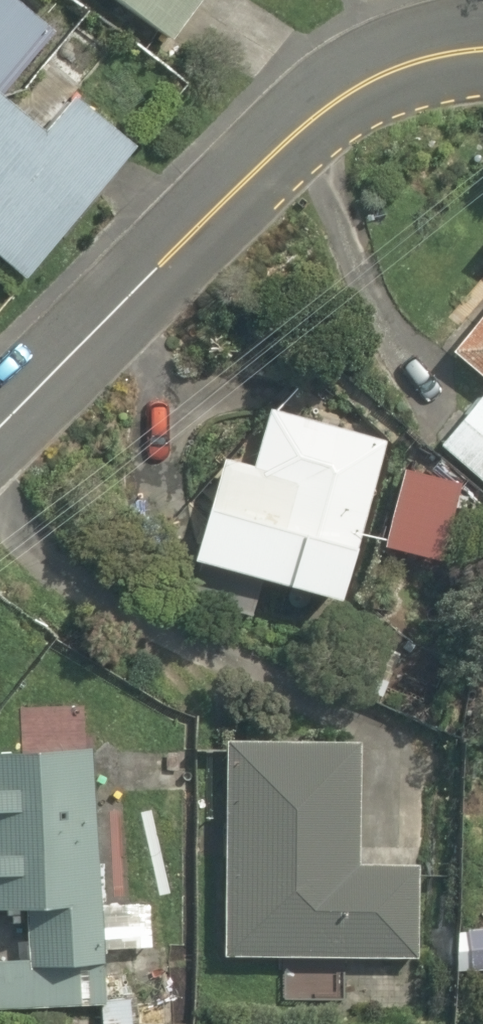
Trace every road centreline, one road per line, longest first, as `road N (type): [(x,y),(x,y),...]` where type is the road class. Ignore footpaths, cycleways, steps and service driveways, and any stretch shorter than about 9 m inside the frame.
road 1 (residential): [(0,425),(339,92),(482,45)]

